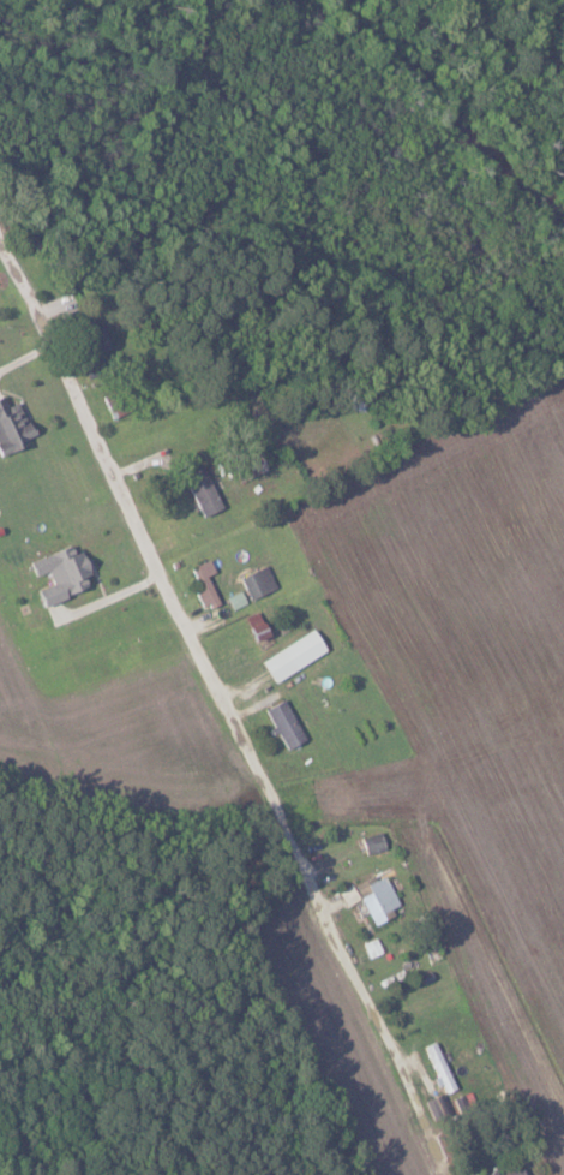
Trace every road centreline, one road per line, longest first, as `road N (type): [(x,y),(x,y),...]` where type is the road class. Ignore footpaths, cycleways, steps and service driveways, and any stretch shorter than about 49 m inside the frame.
road 1 (residential): [(462,1174),(174,598),(0,224)]

